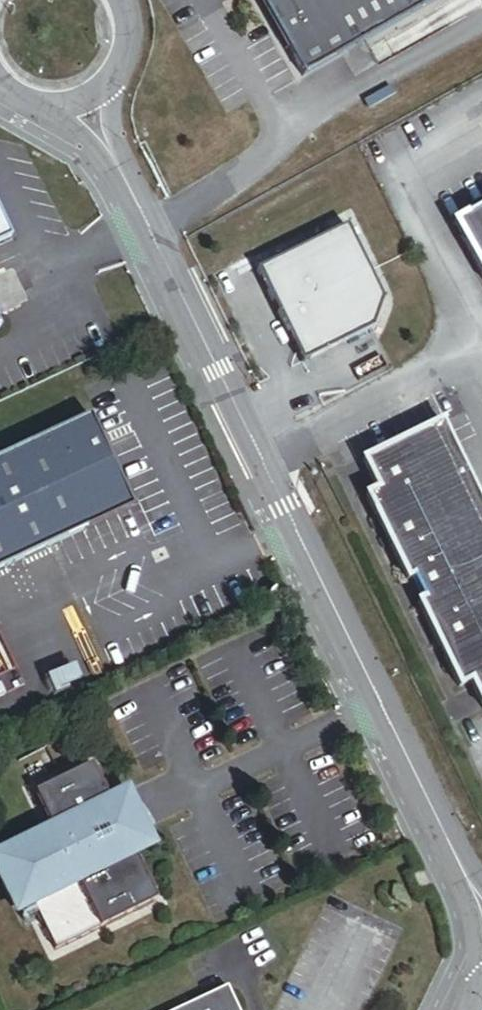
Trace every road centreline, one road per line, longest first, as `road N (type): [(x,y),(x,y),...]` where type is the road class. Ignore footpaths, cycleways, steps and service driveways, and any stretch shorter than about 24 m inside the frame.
road 1 (unclassified): [(113,166),(473,911)]

